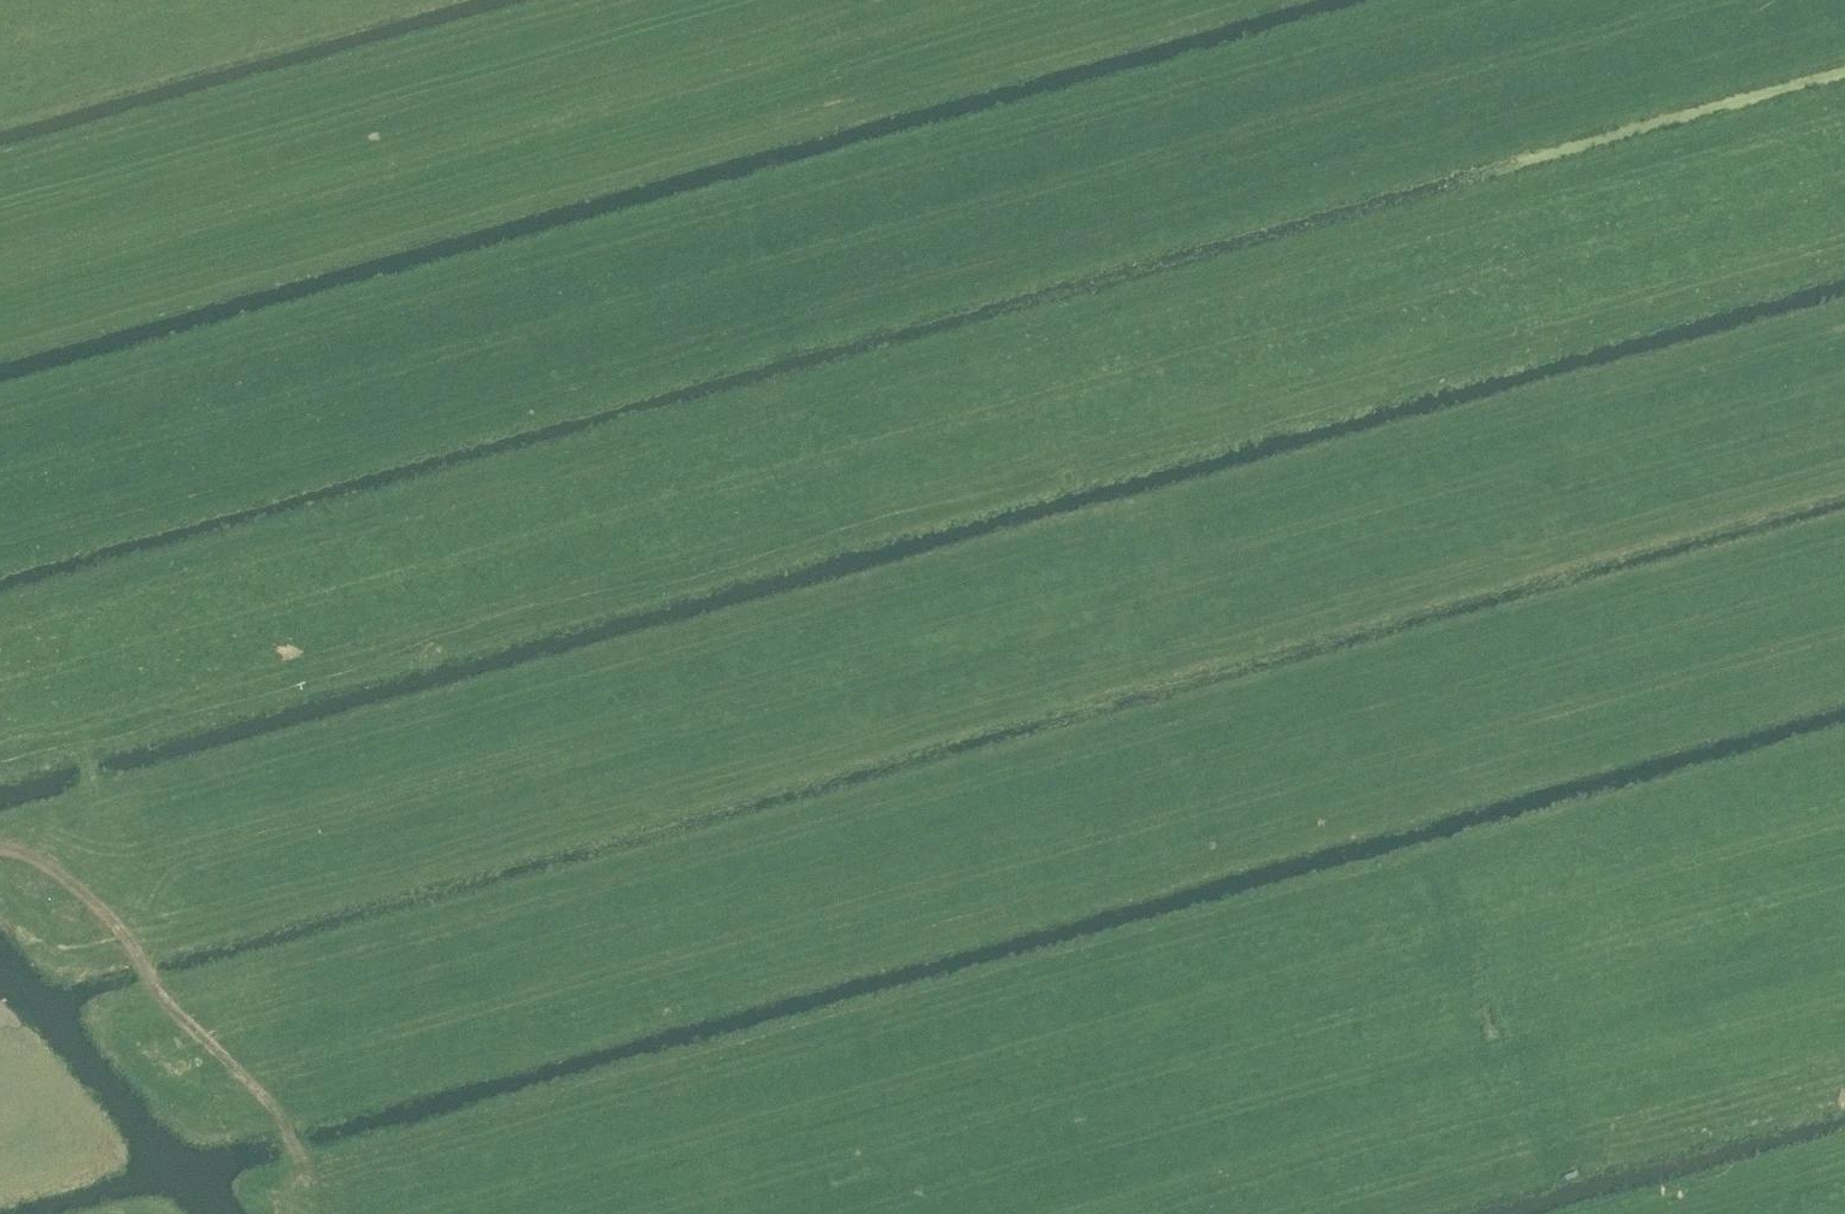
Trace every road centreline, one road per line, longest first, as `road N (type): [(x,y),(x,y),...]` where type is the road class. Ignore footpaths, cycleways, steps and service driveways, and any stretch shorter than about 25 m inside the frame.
road 1 (track): [(0,848),(16,847),(58,871),(132,937),(152,986),(292,1119),(311,1179),(333,1213)]

